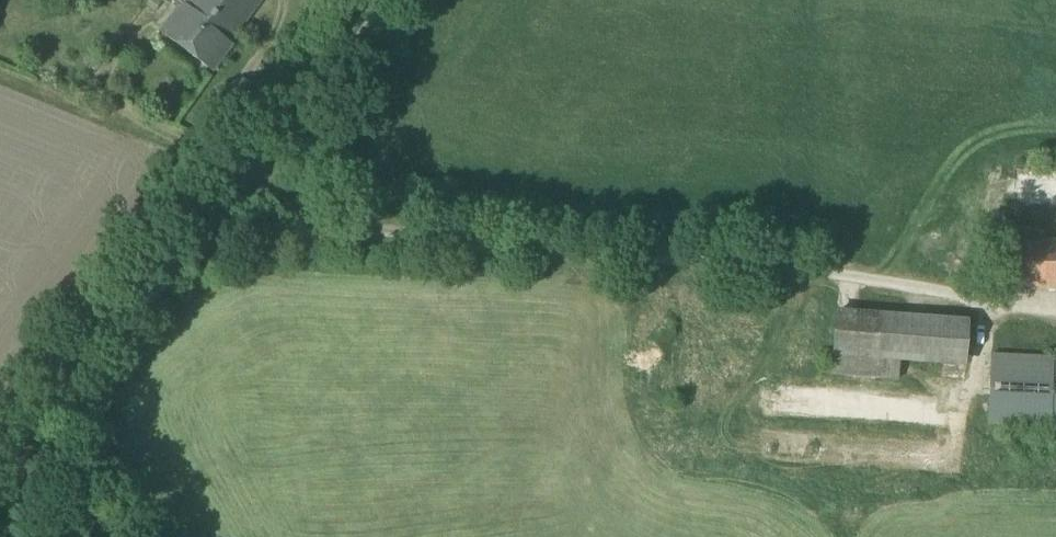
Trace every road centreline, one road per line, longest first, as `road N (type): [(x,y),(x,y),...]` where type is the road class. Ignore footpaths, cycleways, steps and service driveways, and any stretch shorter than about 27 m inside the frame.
road 1 (track): [(251,186),(413,229),(836,273),(1055,316)]
road 2 (track): [(0,495),(56,383),(108,318),(251,186)]
road 3 (track): [(251,186),(381,0)]

